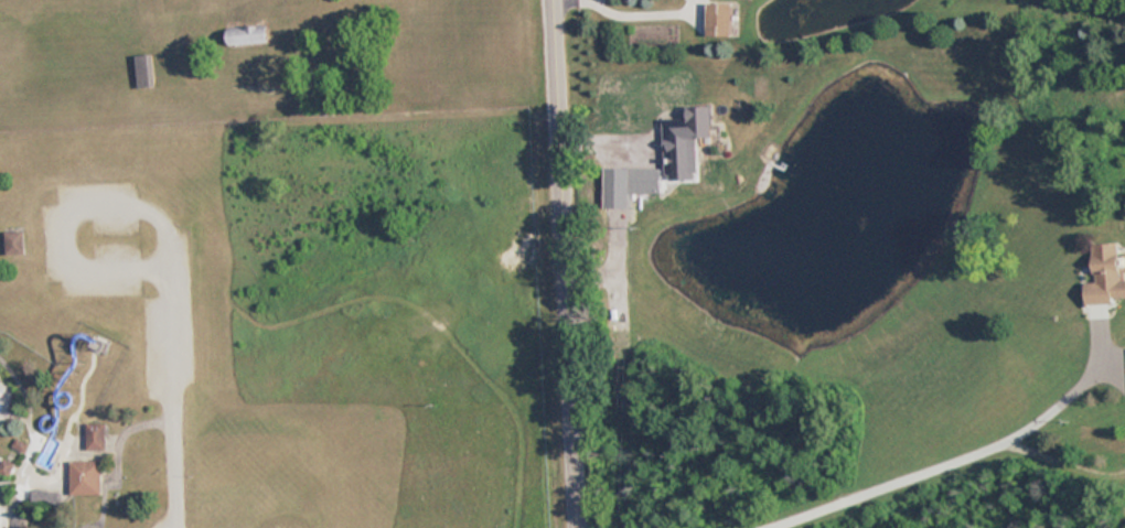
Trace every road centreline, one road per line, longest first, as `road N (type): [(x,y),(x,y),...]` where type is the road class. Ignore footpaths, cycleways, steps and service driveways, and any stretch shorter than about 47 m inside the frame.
road 1 (residential): [(552,0),(578,527)]

